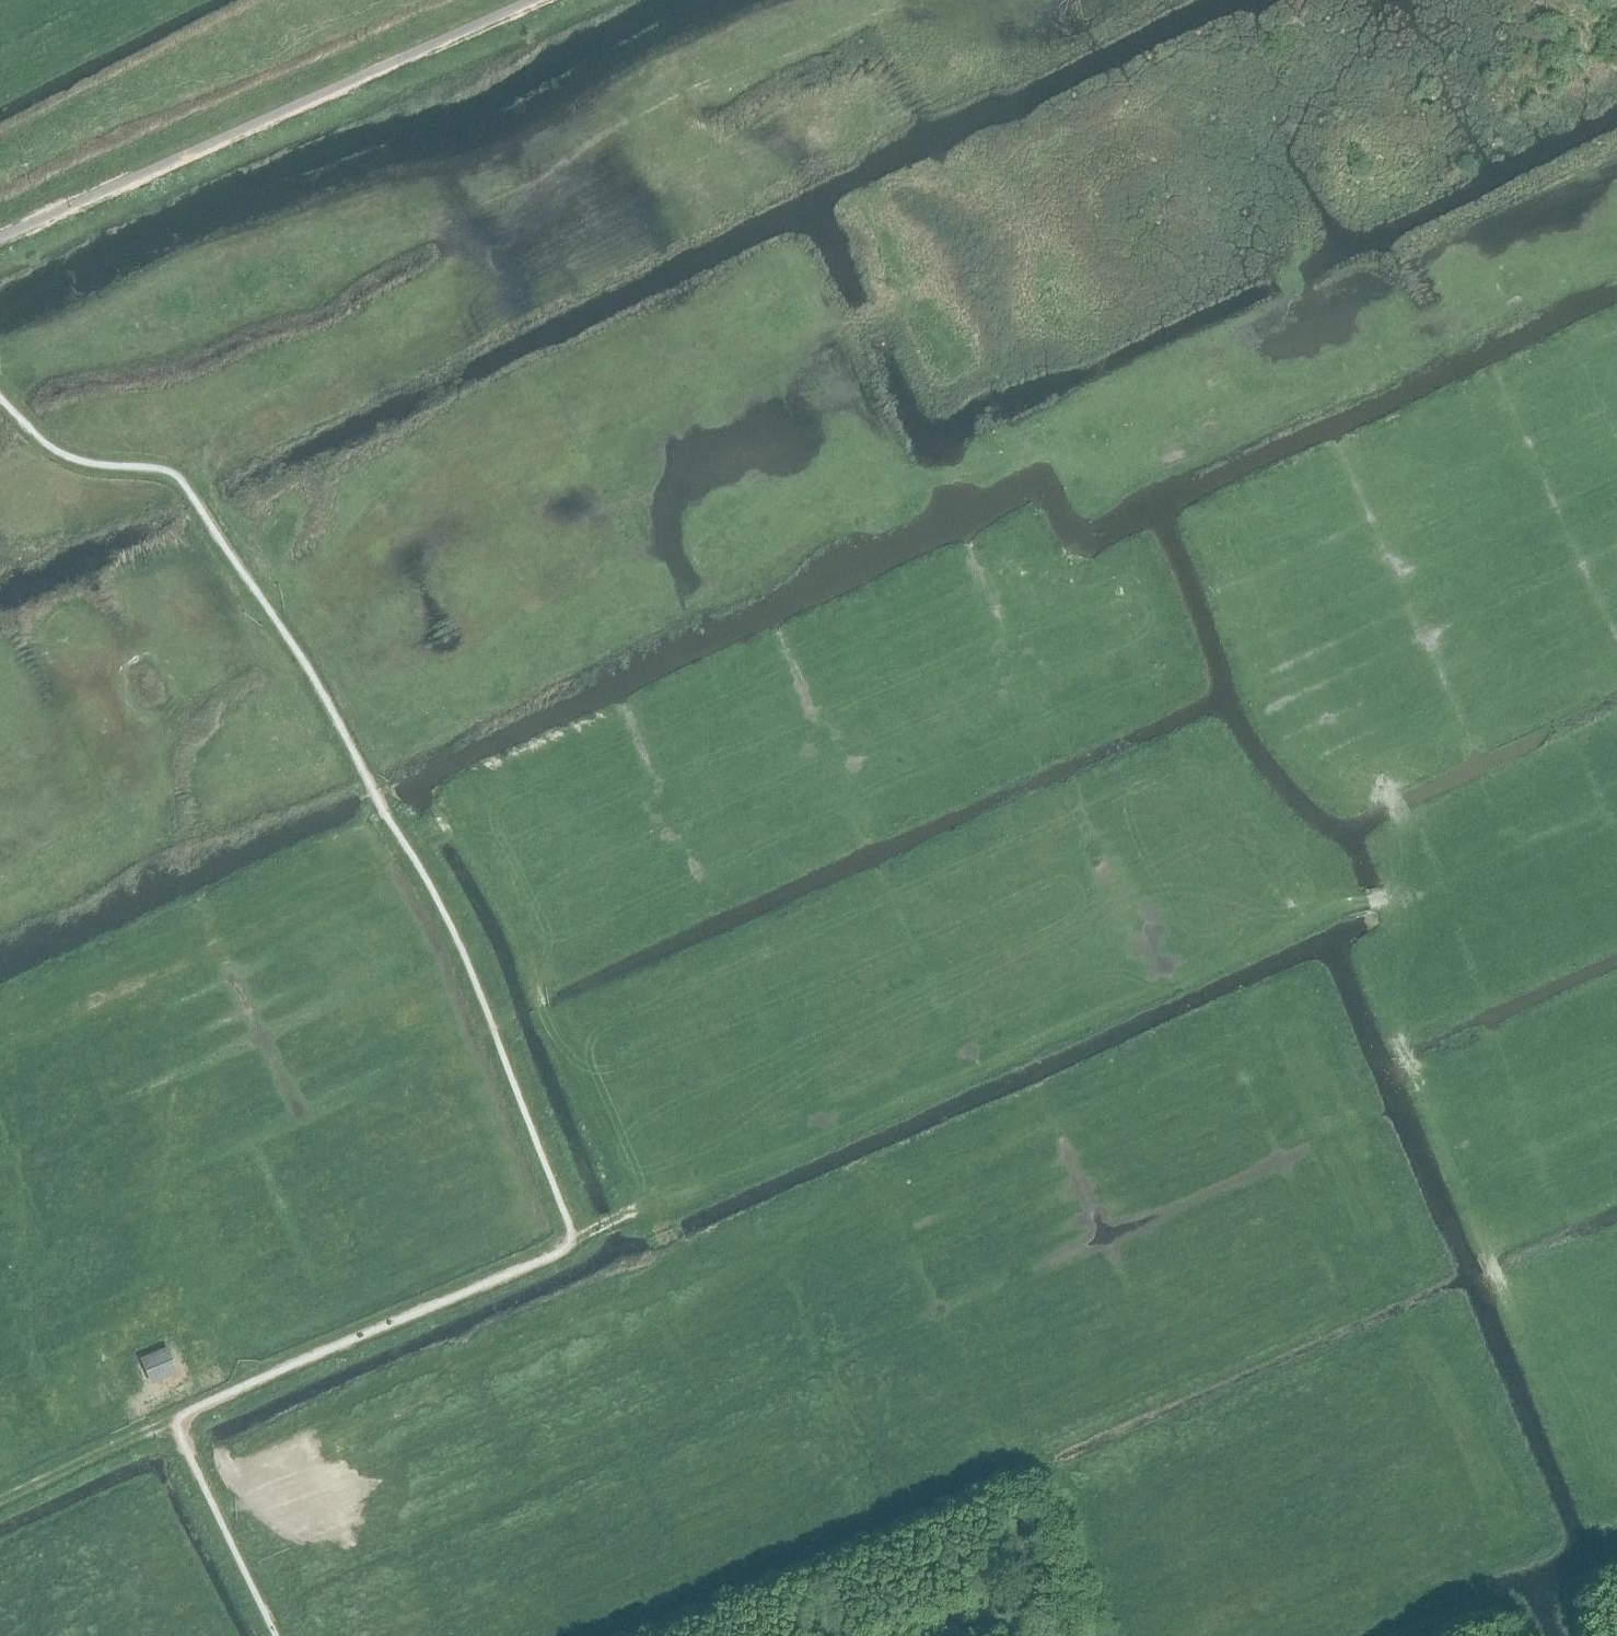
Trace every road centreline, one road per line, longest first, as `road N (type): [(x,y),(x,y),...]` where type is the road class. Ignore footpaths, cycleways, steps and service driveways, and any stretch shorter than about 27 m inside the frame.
road 1 (track): [(0,1499),(174,1419)]

